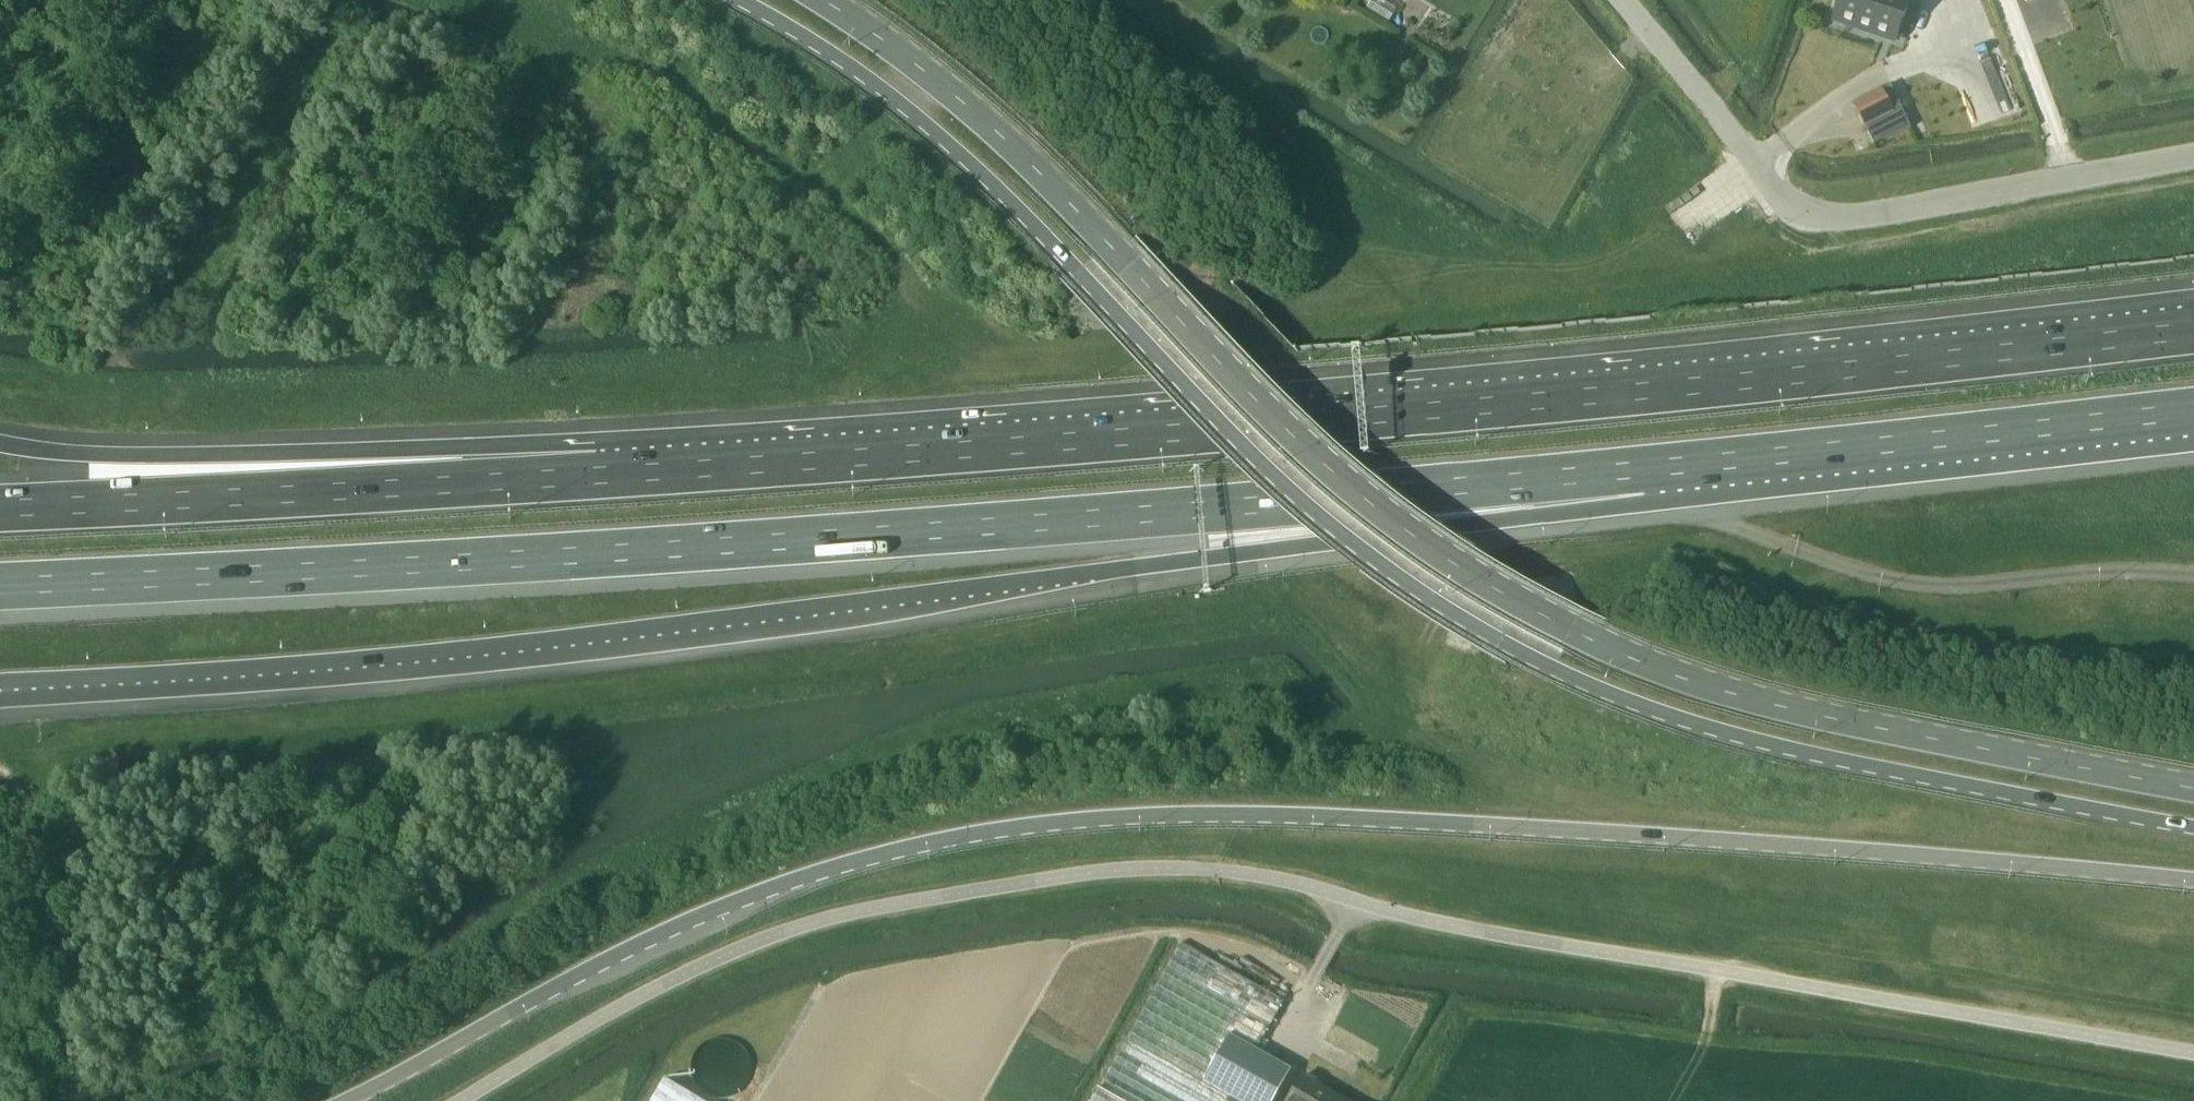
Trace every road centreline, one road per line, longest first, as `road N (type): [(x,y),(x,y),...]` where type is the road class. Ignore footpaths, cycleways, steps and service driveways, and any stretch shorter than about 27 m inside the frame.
road 1 (primary): [(344,1100),(725,903),(890,851),(1044,824),(1222,814),(1449,824),(2193,879)]
road 2 (primary): [(741,0),(888,92),(994,184),(1286,481),(1375,557),(1500,642),(1701,726),(2193,829)]
road 3 (motorway): [(0,679),(625,632),(1537,513),(1643,469)]
road 4 (motorway): [(0,588),(686,554),(1643,469)]
road 5 (primary): [(2193,788),(1709,686),(1493,590),(1361,501),(1218,366),(995,128),(821,0)]
road 6 (motorway): [(2193,335),(1716,387),(598,478)]
road 7 (unclassified): [(2193,1052),(1350,902)]
road 8 (unclassified): [(2193,157),(1847,223),(1817,217),(1775,191),(1618,0)]
road 9 (motorway): [(598,478),(51,456),(0,446)]
road 10 (motorway): [(598,478),(0,511)]
road 11 (motorway): [(1643,469),(2193,407)]
road 12 (track): [(1715,970),(1698,1070),(1674,1100)]

